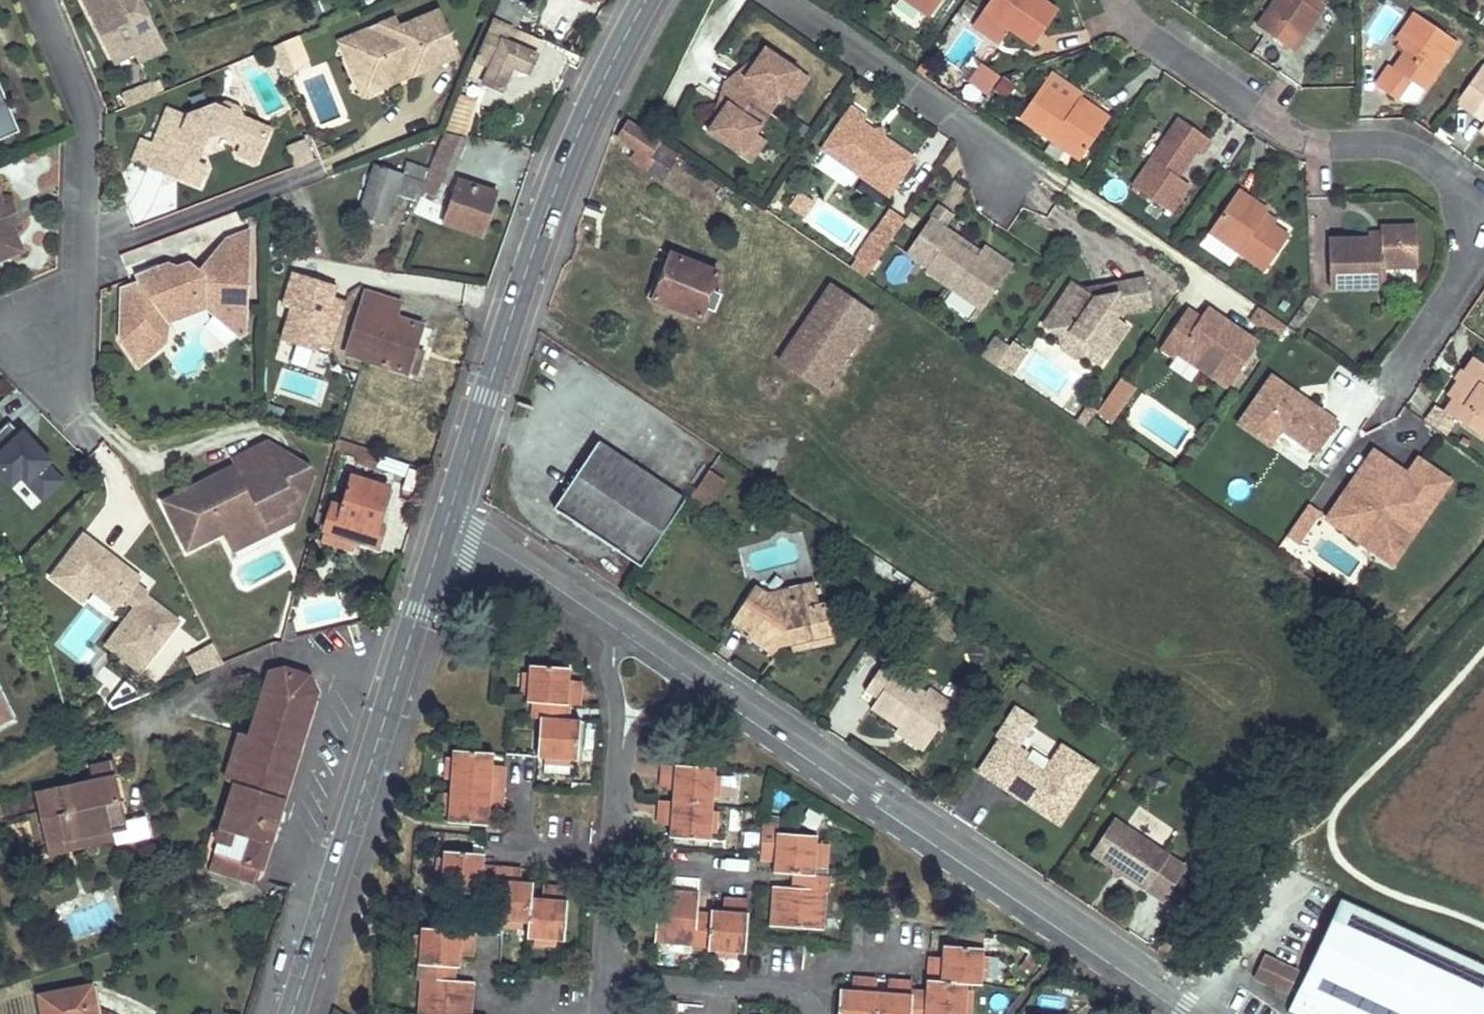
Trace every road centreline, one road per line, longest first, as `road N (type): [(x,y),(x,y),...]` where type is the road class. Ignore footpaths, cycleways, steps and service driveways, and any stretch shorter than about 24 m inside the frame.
road 1 (residential): [(1390,374),(1470,259),(1474,234),(1463,183),(1403,140),(1292,128),(1133,20),(1120,0)]
road 2 (residential): [(1185,1013),(690,680)]
road 3 (secondary): [(646,0),(560,177),(445,527)]
road 4 (secondary): [(445,527),(289,1013)]
road 5 (residential): [(39,0),(68,74),(81,257),(54,340)]
road 6 (residential): [(1026,160),(790,0)]
road 7 (residential): [(822,1013),(795,982),(605,971)]
road 8 (residential): [(625,636),(552,579),(445,527)]
road 9 (residential): [(621,771),(605,971)]
road 10 (residential): [(625,636),(611,681),(621,771)]

